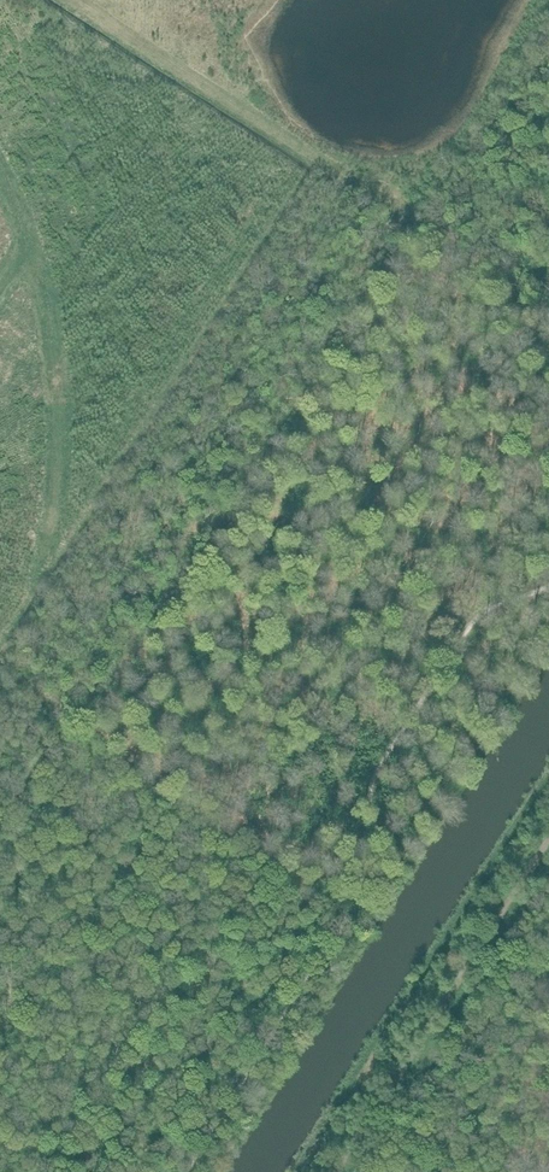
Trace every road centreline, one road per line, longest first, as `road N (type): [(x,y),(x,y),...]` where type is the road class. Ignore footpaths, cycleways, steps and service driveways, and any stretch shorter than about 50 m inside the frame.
road 1 (track): [(403,222),(69,0)]

